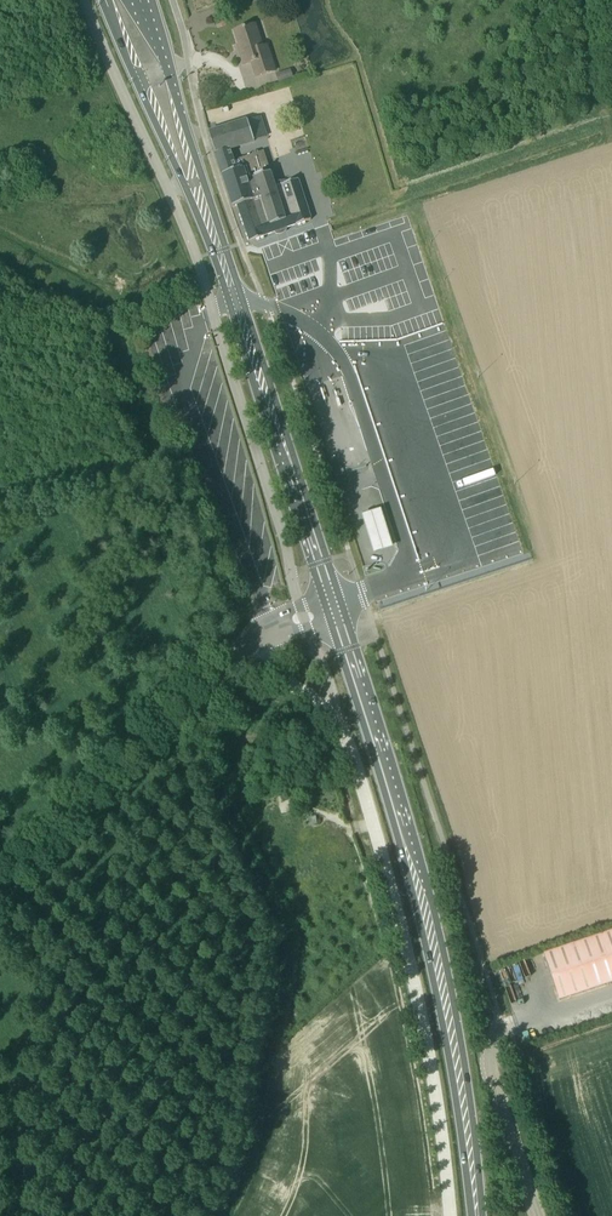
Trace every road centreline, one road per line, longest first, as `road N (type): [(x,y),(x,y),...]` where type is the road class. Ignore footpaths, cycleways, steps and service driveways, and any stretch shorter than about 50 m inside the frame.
road 1 (unclassified): [(82,0),(203,273),(305,617)]
road 2 (primary): [(334,607),(412,854),(446,995),(478,1215)]
road 3 (unclassified): [(451,1215),(438,1094),(403,929),(334,716)]
road 4 (primary): [(334,607),(199,199)]
road 5 (unclassified): [(0,900),(258,631)]
road 6 (primary): [(105,0),(171,157),(199,199)]
road 7 (primary): [(199,199),(145,0)]
road 8 (unclassified): [(539,1215),(491,1062),(505,1032)]

